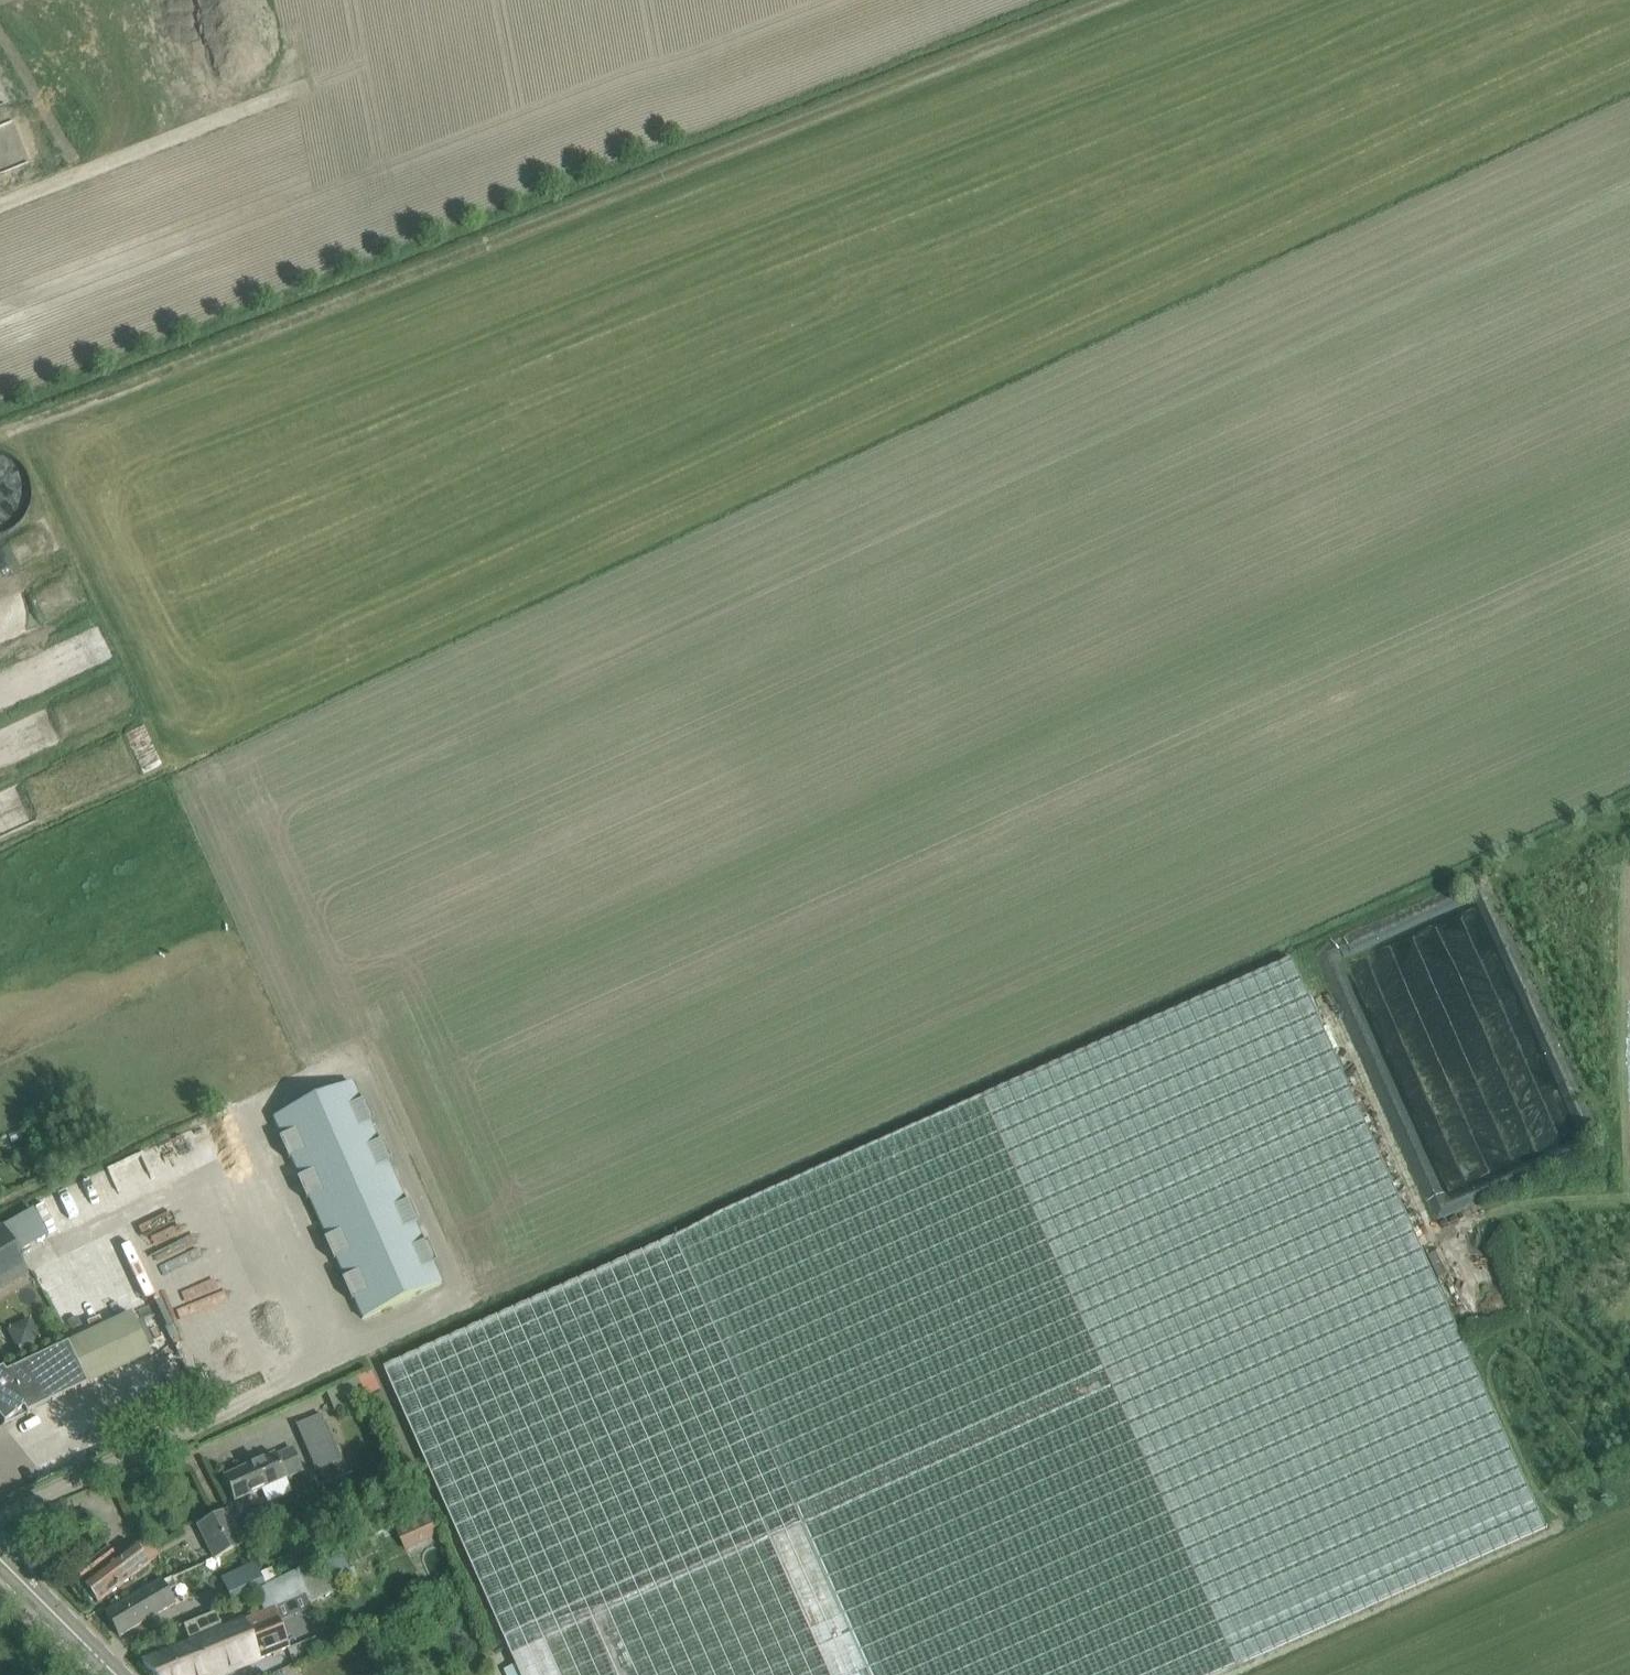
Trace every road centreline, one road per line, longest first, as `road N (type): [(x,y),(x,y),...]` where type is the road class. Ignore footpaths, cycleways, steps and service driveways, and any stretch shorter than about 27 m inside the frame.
road 1 (tertiary): [(117,1674),(0,1558)]

